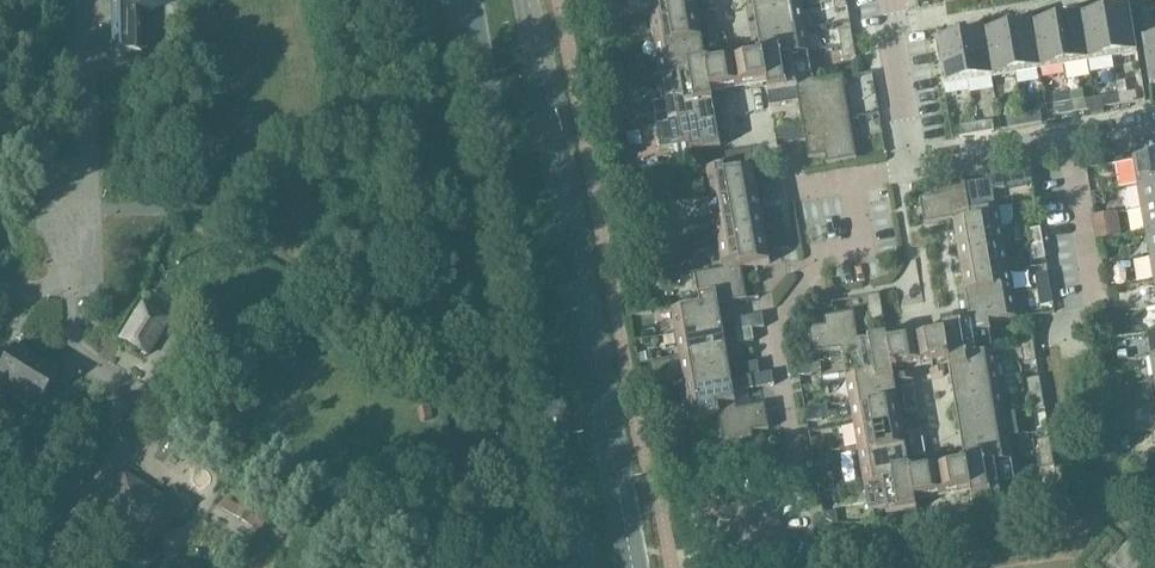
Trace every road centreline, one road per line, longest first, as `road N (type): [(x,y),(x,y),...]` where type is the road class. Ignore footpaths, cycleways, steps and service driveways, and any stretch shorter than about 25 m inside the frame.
road 1 (tertiary): [(631,567),(523,0)]
road 2 (tertiary): [(474,0),(574,567)]
road 3 (residential): [(781,517),(803,501),(773,321),(820,258),(862,250),(850,181),(909,170)]
road 4 (residential): [(909,170),(1154,131)]
road 5 (residential): [(882,0),(909,170)]

